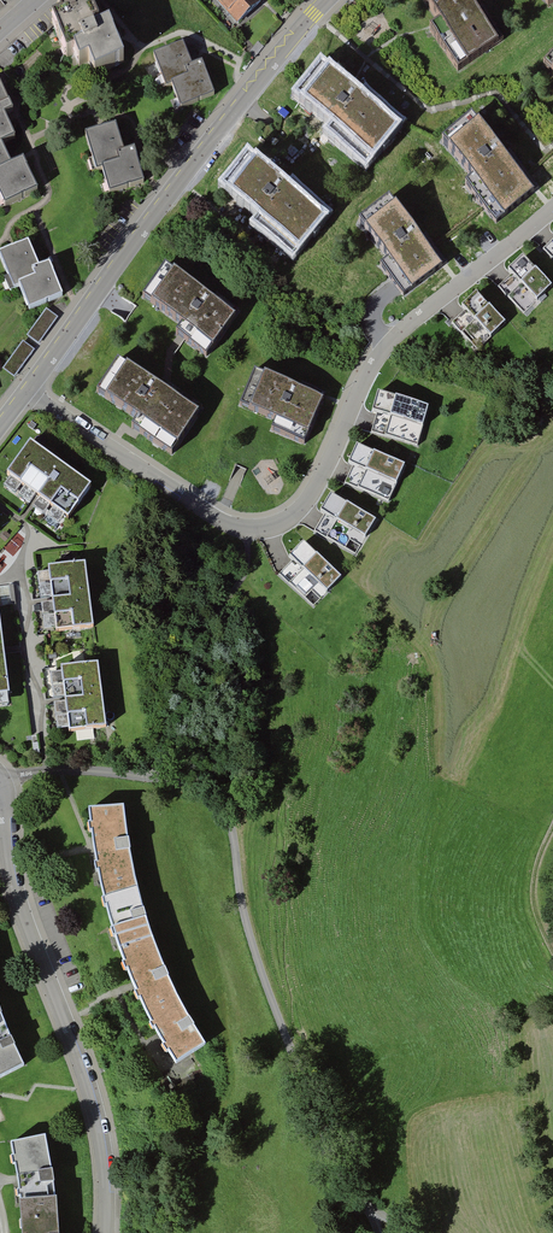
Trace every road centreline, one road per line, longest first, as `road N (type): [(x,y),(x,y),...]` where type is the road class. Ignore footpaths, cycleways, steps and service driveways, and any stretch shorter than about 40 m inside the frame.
road 1 (residential): [(552,207),(401,331),(362,384),(298,512),(269,526),(223,522),(29,391)]
road 2 (residential): [(406,1232),(340,1176),(254,952),(222,801),(151,777),(98,771),(0,781)]
road 3 (residential): [(327,0),(160,207),(29,391)]
road 4 (residential): [(105,1232),(88,1090),(13,883),(0,792)]
road 5 (track): [(552,951),(534,903),(536,870),(552,824)]

